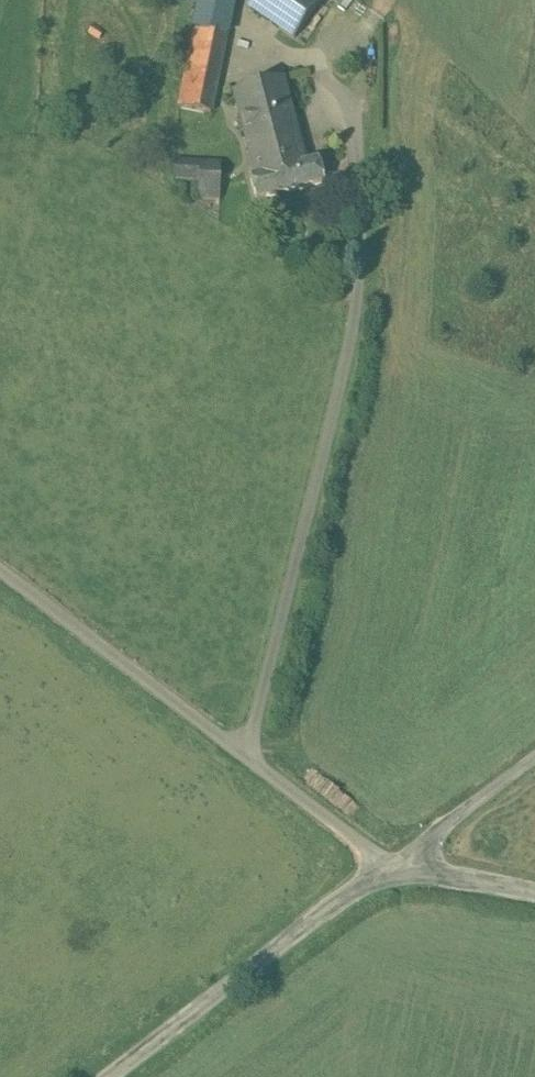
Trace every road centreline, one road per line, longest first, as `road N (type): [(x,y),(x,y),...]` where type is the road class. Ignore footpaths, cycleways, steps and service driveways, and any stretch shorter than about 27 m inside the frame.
road 1 (unclassified): [(388,868),(109,1076)]
road 2 (residential): [(388,868),(534,758)]
road 3 (unclassified): [(534,888),(388,868)]

